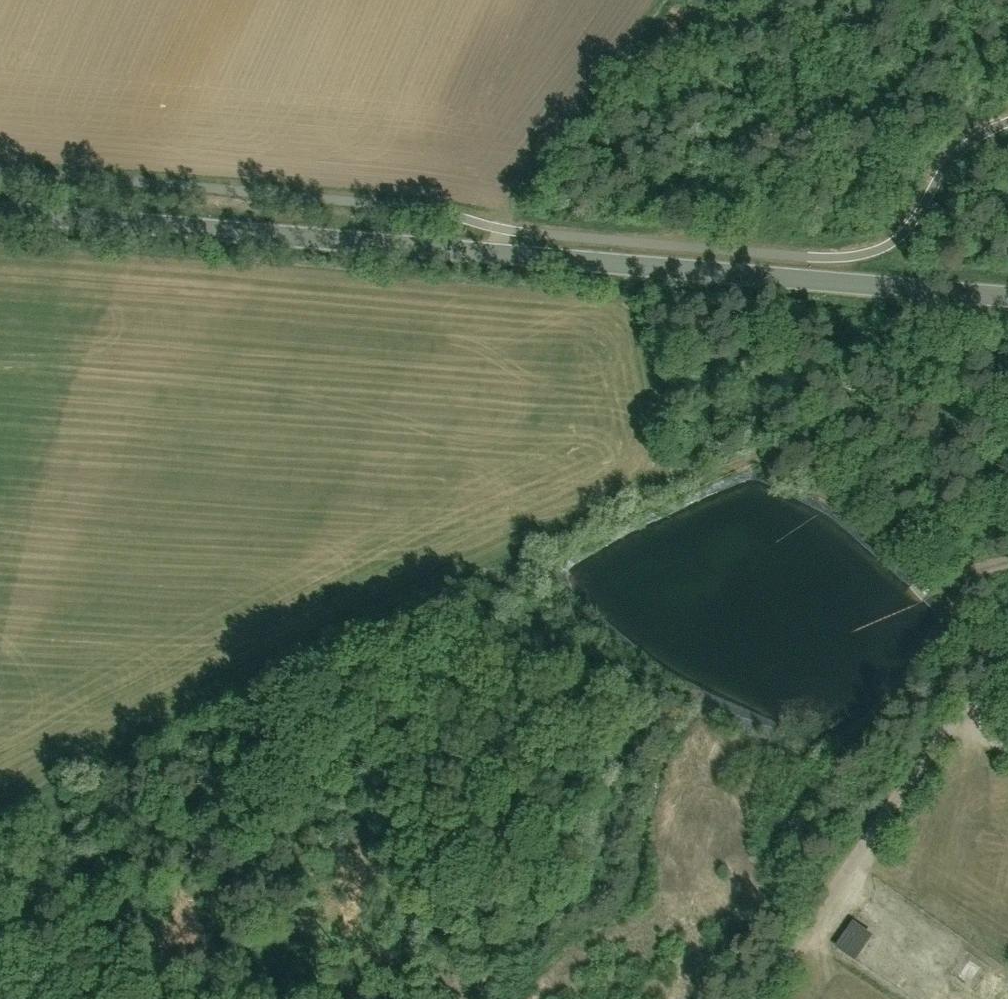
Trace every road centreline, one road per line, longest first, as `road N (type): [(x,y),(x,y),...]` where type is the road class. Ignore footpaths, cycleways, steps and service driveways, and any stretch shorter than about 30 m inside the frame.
road 1 (tertiary): [(0,214),(661,276),(1007,298)]
road 2 (unclassified): [(763,998),(1007,649)]

